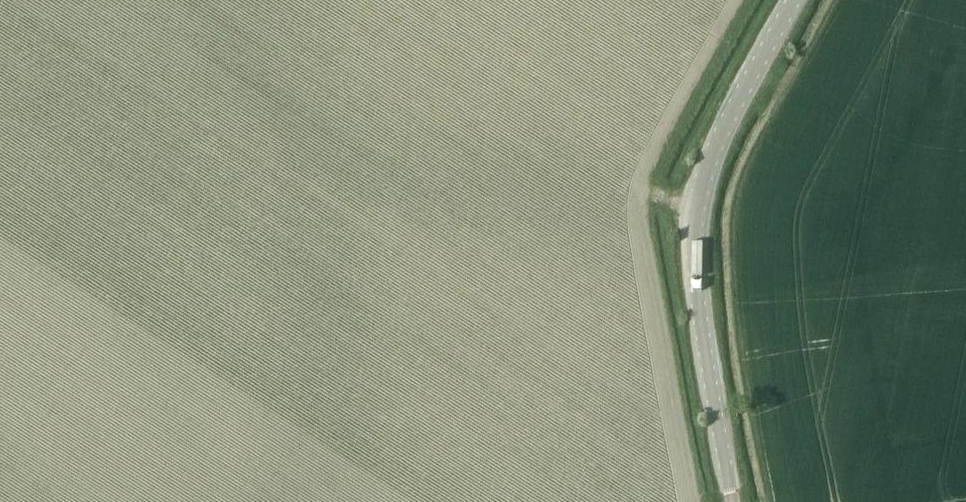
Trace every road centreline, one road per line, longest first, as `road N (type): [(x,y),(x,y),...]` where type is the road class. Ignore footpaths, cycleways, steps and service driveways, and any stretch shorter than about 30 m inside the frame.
road 1 (secondary): [(731,501),(693,237),(715,146),(793,0)]

